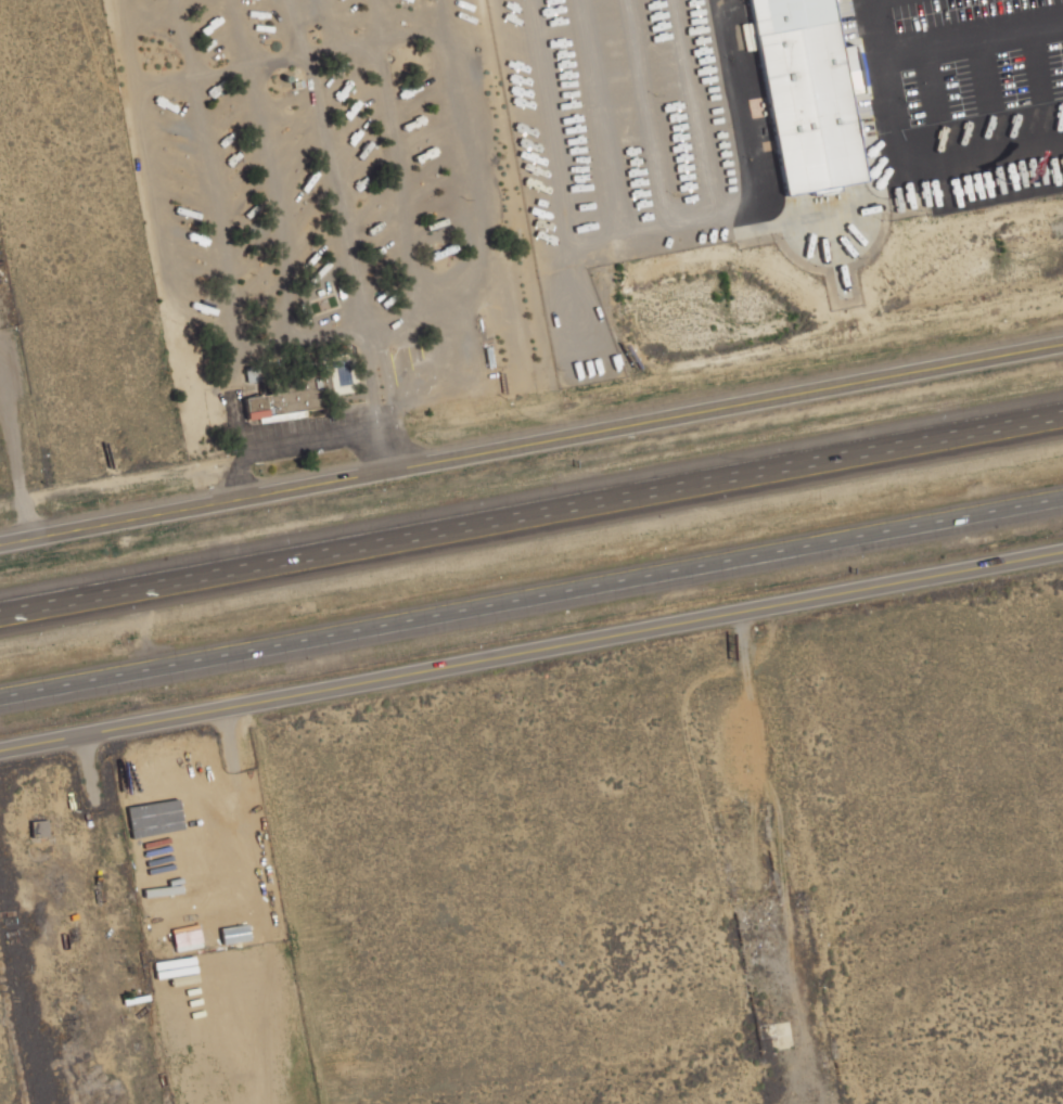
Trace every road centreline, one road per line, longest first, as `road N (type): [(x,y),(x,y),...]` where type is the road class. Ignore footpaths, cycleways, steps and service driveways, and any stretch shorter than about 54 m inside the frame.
road 1 (tertiary): [(1062,546),(0,749)]
road 2 (motorway): [(0,696),(1062,495)]
road 3 (tertiary): [(1062,337),(251,495)]
road 4 (motorway): [(654,487),(0,609)]
road 5 (motorway): [(1062,410),(654,487)]
road 6 (tertiary): [(251,495),(0,543)]

